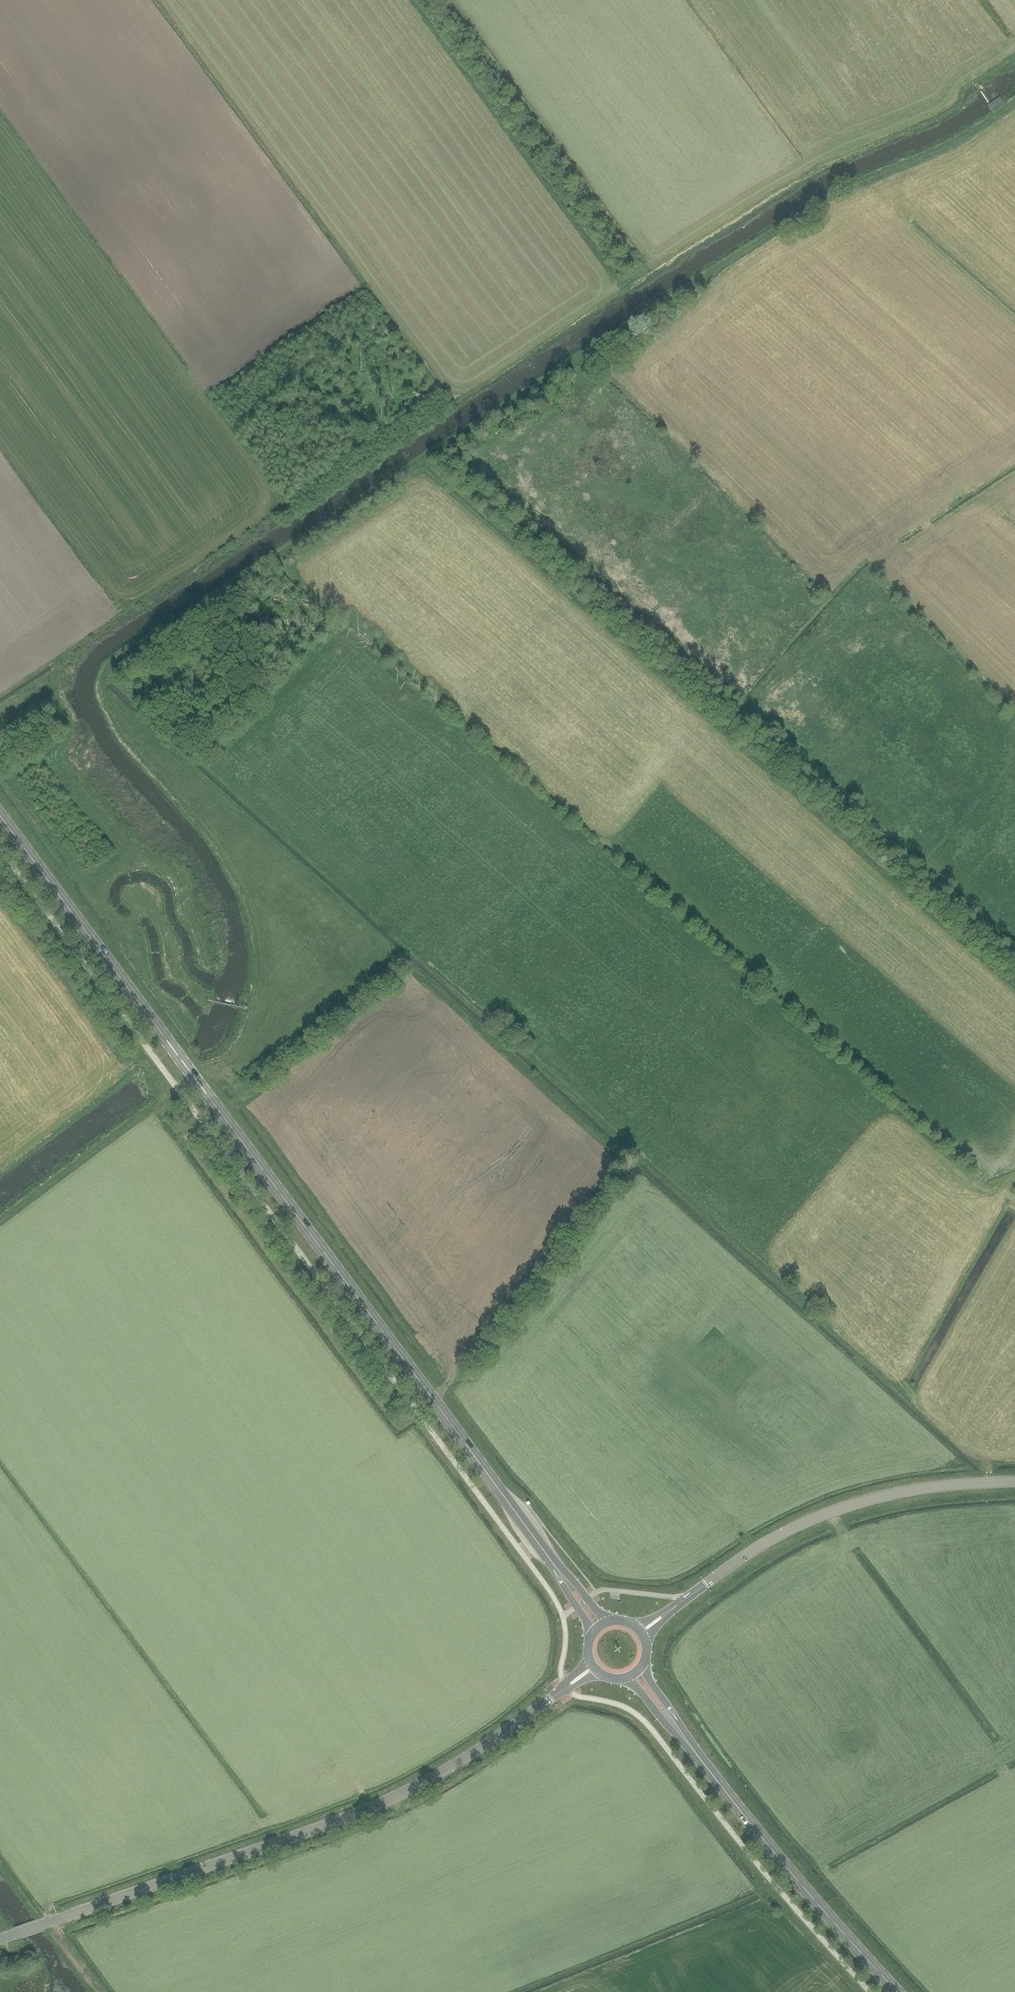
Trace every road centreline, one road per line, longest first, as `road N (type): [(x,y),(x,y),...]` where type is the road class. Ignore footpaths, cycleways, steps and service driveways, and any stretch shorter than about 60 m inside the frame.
road 1 (track): [(0,1224),(190,1075),(227,1057),(254,1013),(261,972),(251,913),(212,838),(123,737),(101,691),(104,669),(809,208),(942,149),(1014,104)]
road 2 (primary): [(599,1625),(0,820)]
road 3 (tertiary): [(0,1938),(374,1805),(491,1741),(594,1666)]
road 4 (primary): [(898,1991),(800,1884),(637,1672)]
road 5 (tertiary): [(643,1630),(804,1521),(921,1487),(1014,1481)]
road 6 (track): [(102,1991),(0,1848)]

